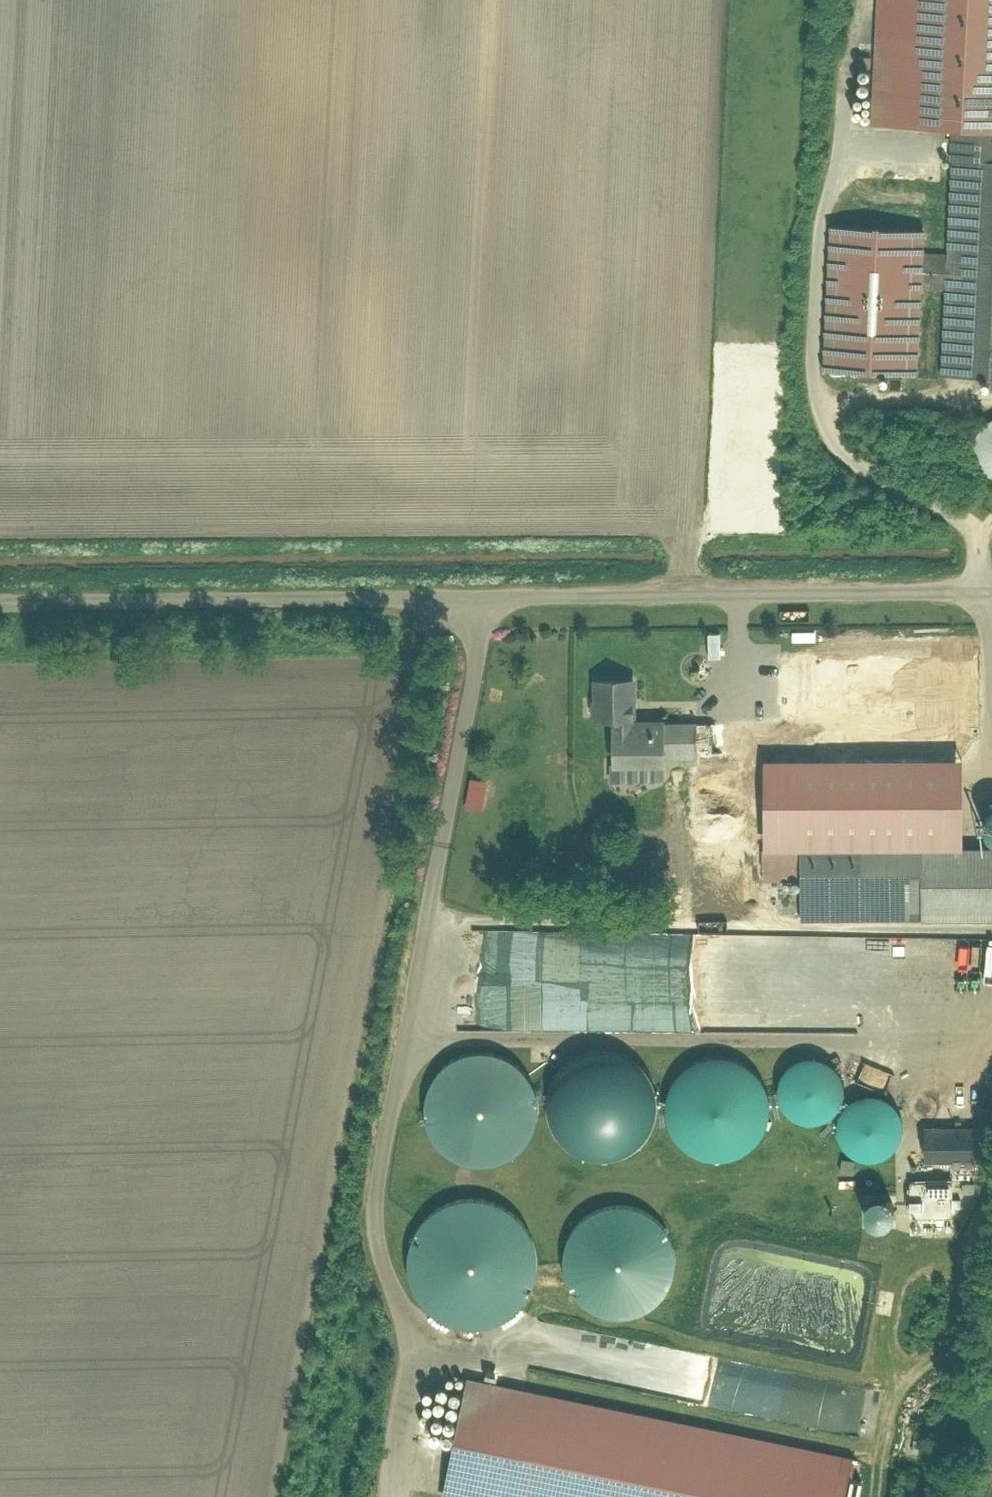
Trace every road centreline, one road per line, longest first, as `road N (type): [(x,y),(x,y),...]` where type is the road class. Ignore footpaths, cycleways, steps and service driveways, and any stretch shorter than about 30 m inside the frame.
road 1 (unclassified): [(0,604),(991,595)]
road 2 (track): [(424,599),(422,657),(328,1154),(346,1230)]

